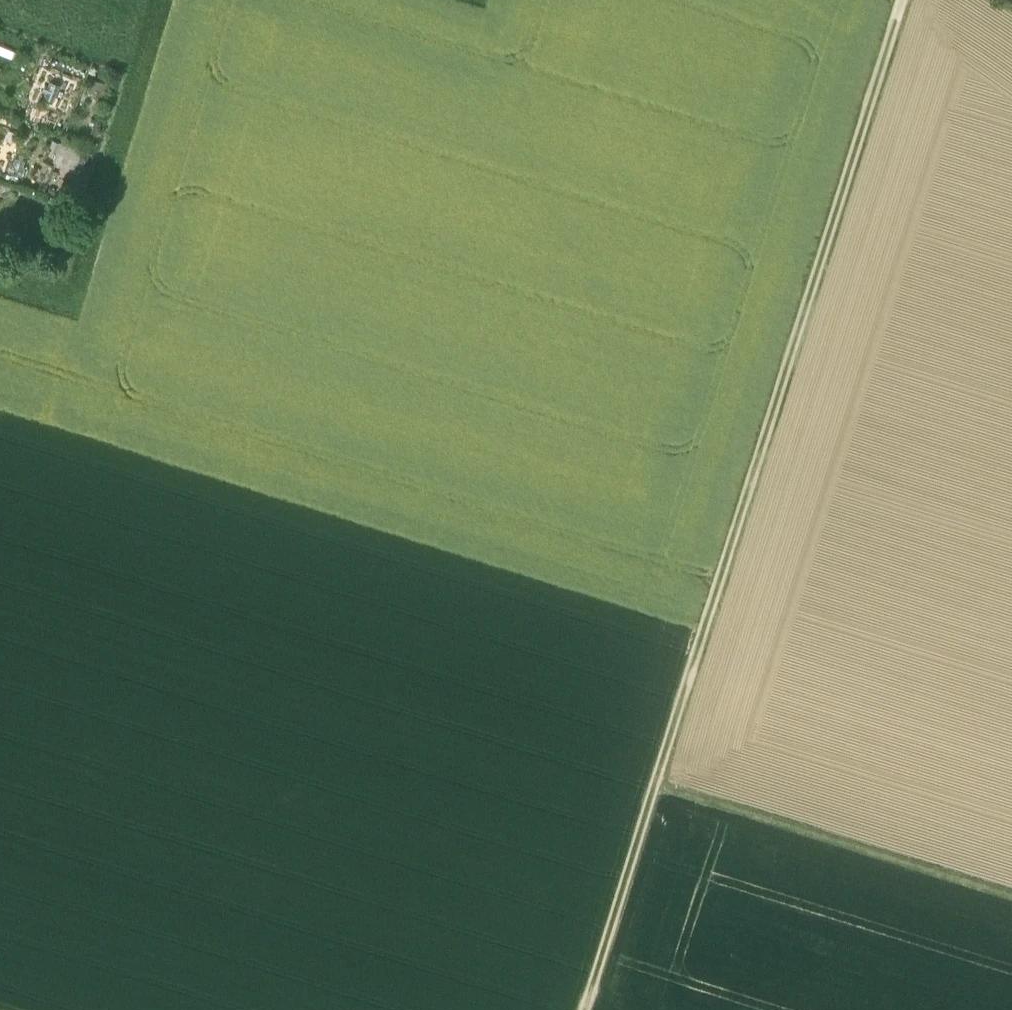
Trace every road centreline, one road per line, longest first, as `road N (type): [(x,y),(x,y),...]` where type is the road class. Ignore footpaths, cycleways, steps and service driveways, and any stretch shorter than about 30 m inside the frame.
road 1 (track): [(586,1009),(903,0)]
road 2 (track): [(656,788),(1011,899)]

